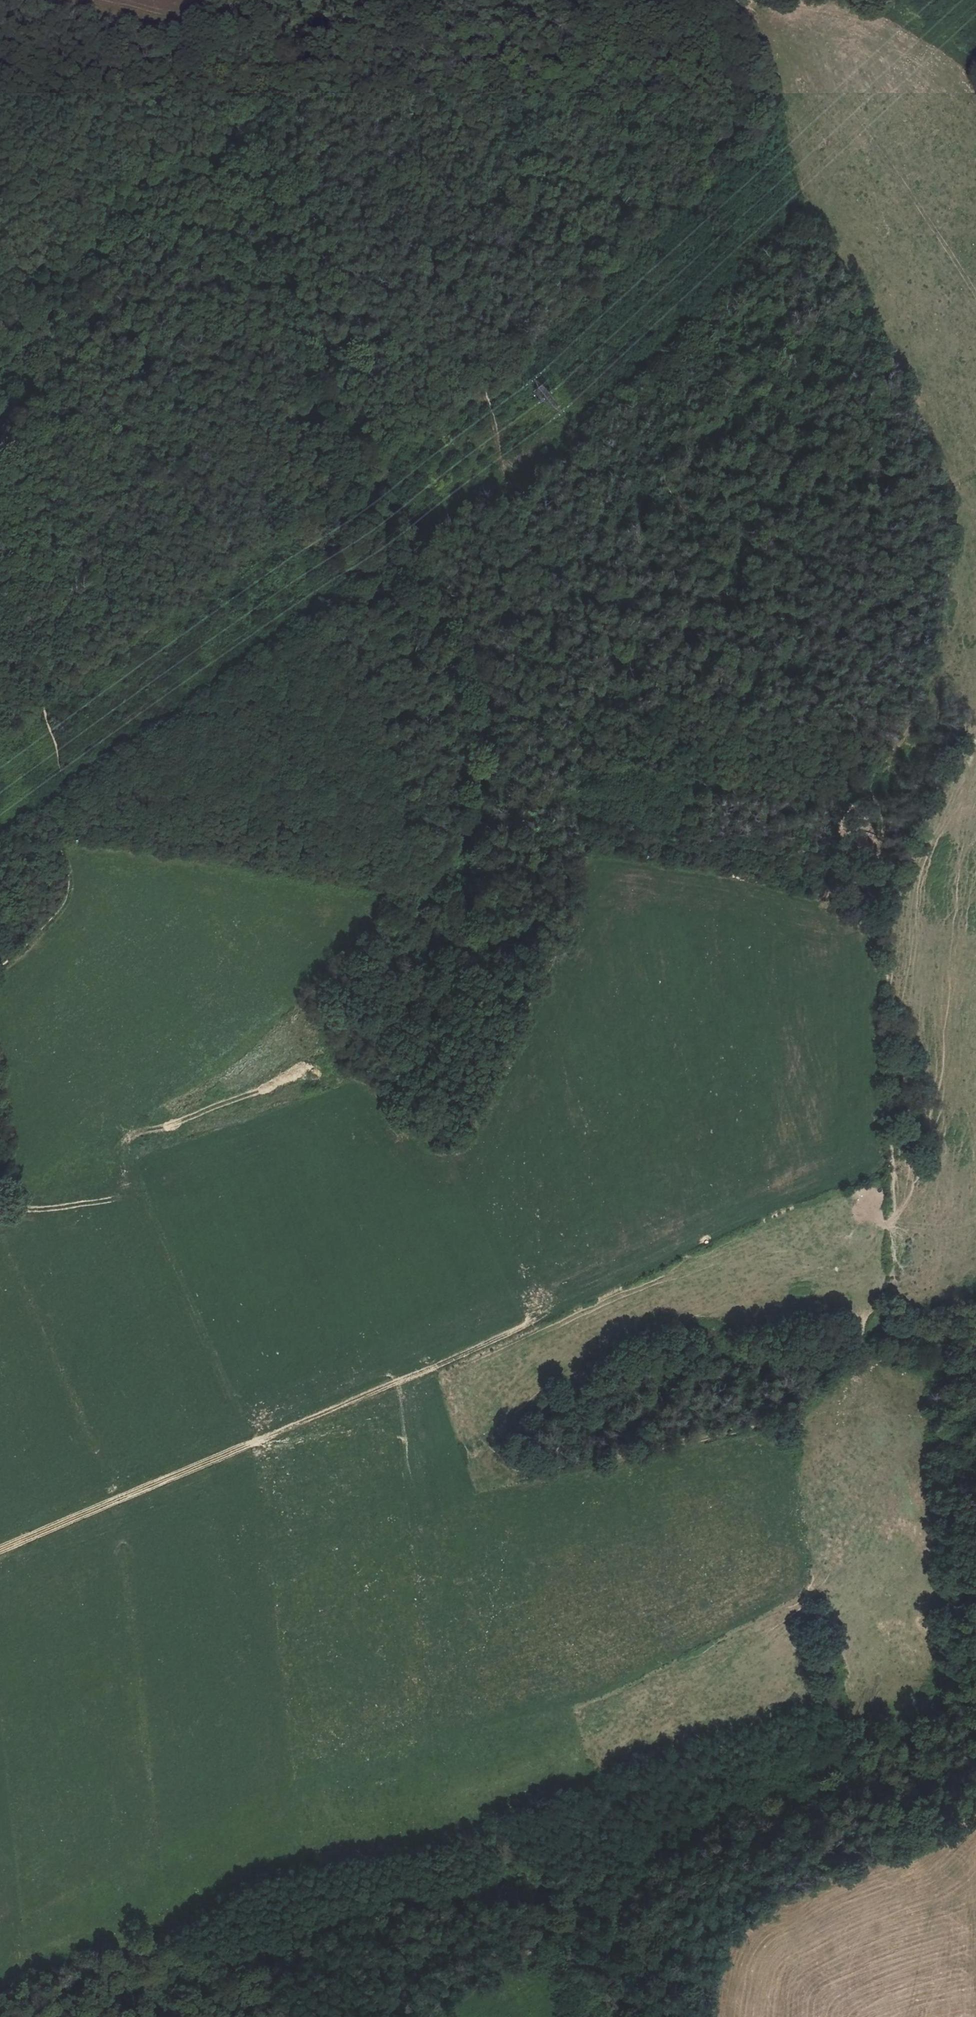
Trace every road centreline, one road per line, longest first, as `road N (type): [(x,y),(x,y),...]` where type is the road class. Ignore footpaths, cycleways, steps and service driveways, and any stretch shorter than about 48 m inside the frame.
road 1 (track): [(621,0),(473,64),(418,114),(397,147),(391,184),(406,242),(512,477),(571,711),(575,789)]
road 2 (track): [(523,1325),(0,1546)]

